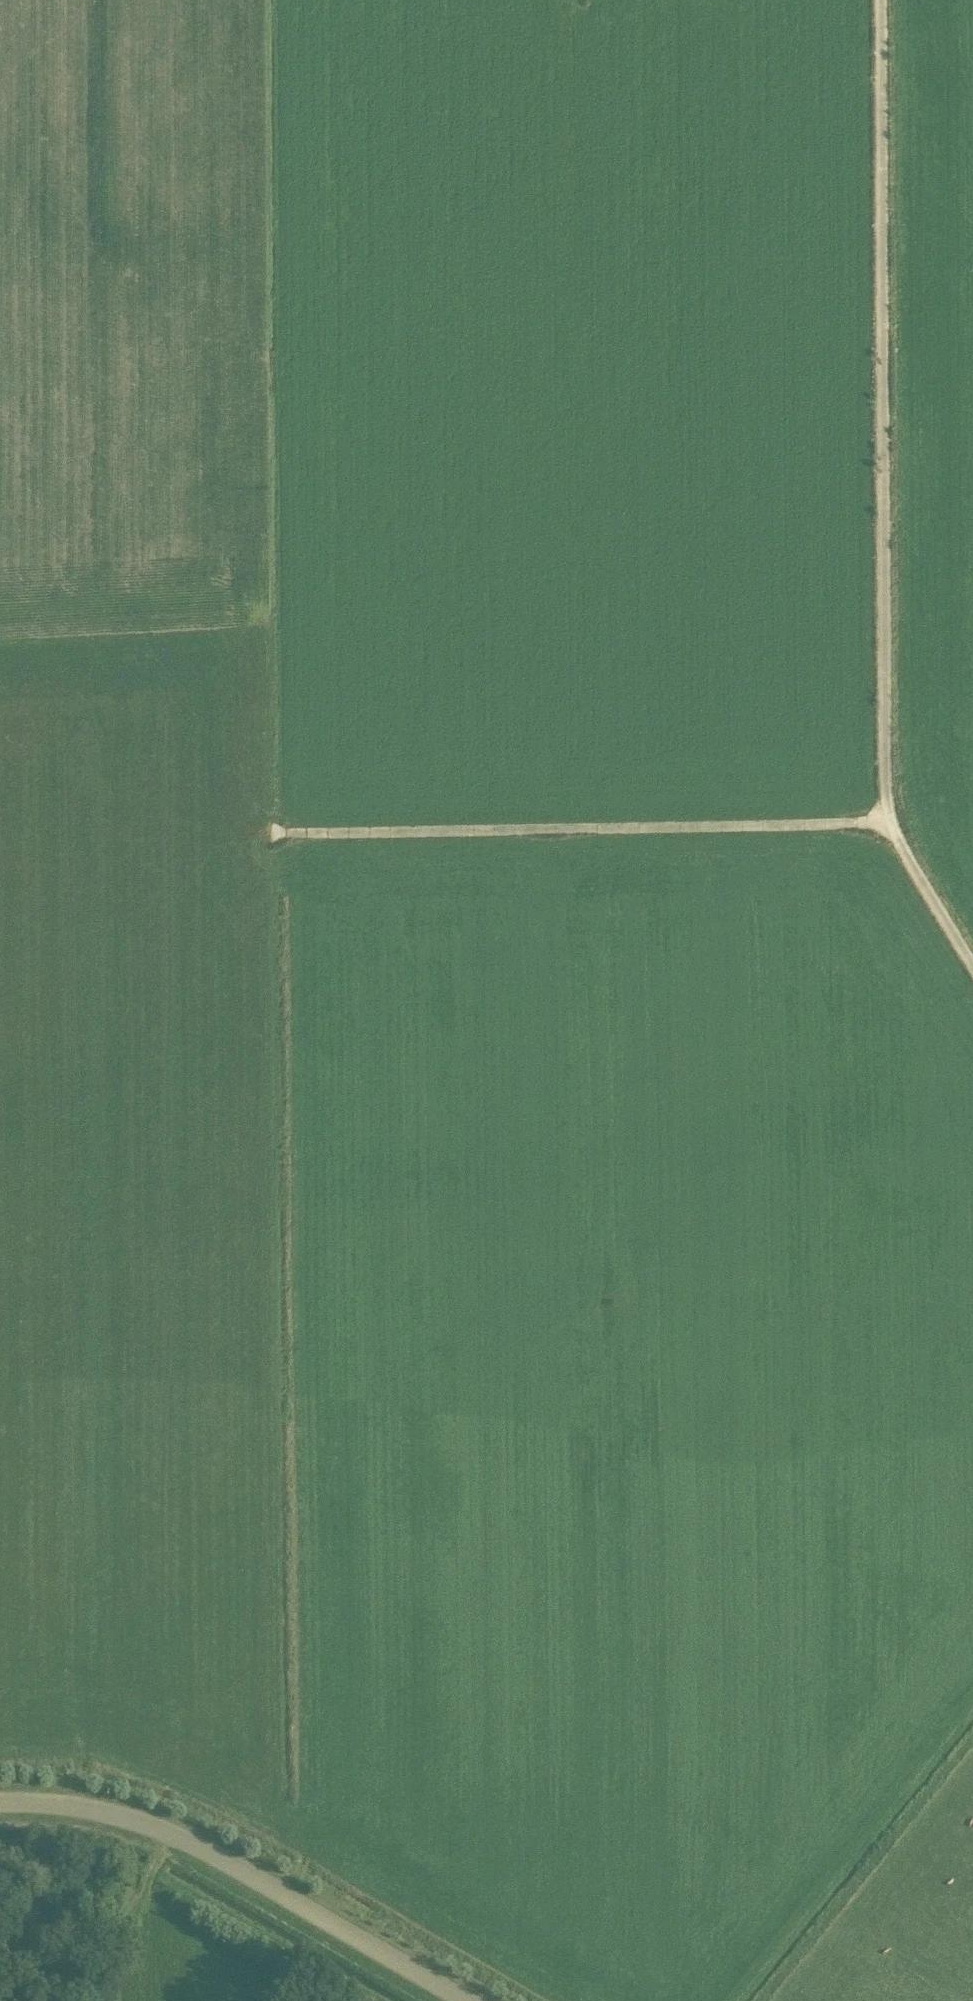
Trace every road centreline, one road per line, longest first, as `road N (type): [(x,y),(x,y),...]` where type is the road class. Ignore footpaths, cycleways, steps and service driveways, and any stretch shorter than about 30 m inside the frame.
road 1 (track): [(972,961),(887,820),(883,0)]
road 2 (track): [(276,831),(887,820)]
road 3 (unclassified): [(465,2000),(188,1841),(109,1814),(0,1803)]

